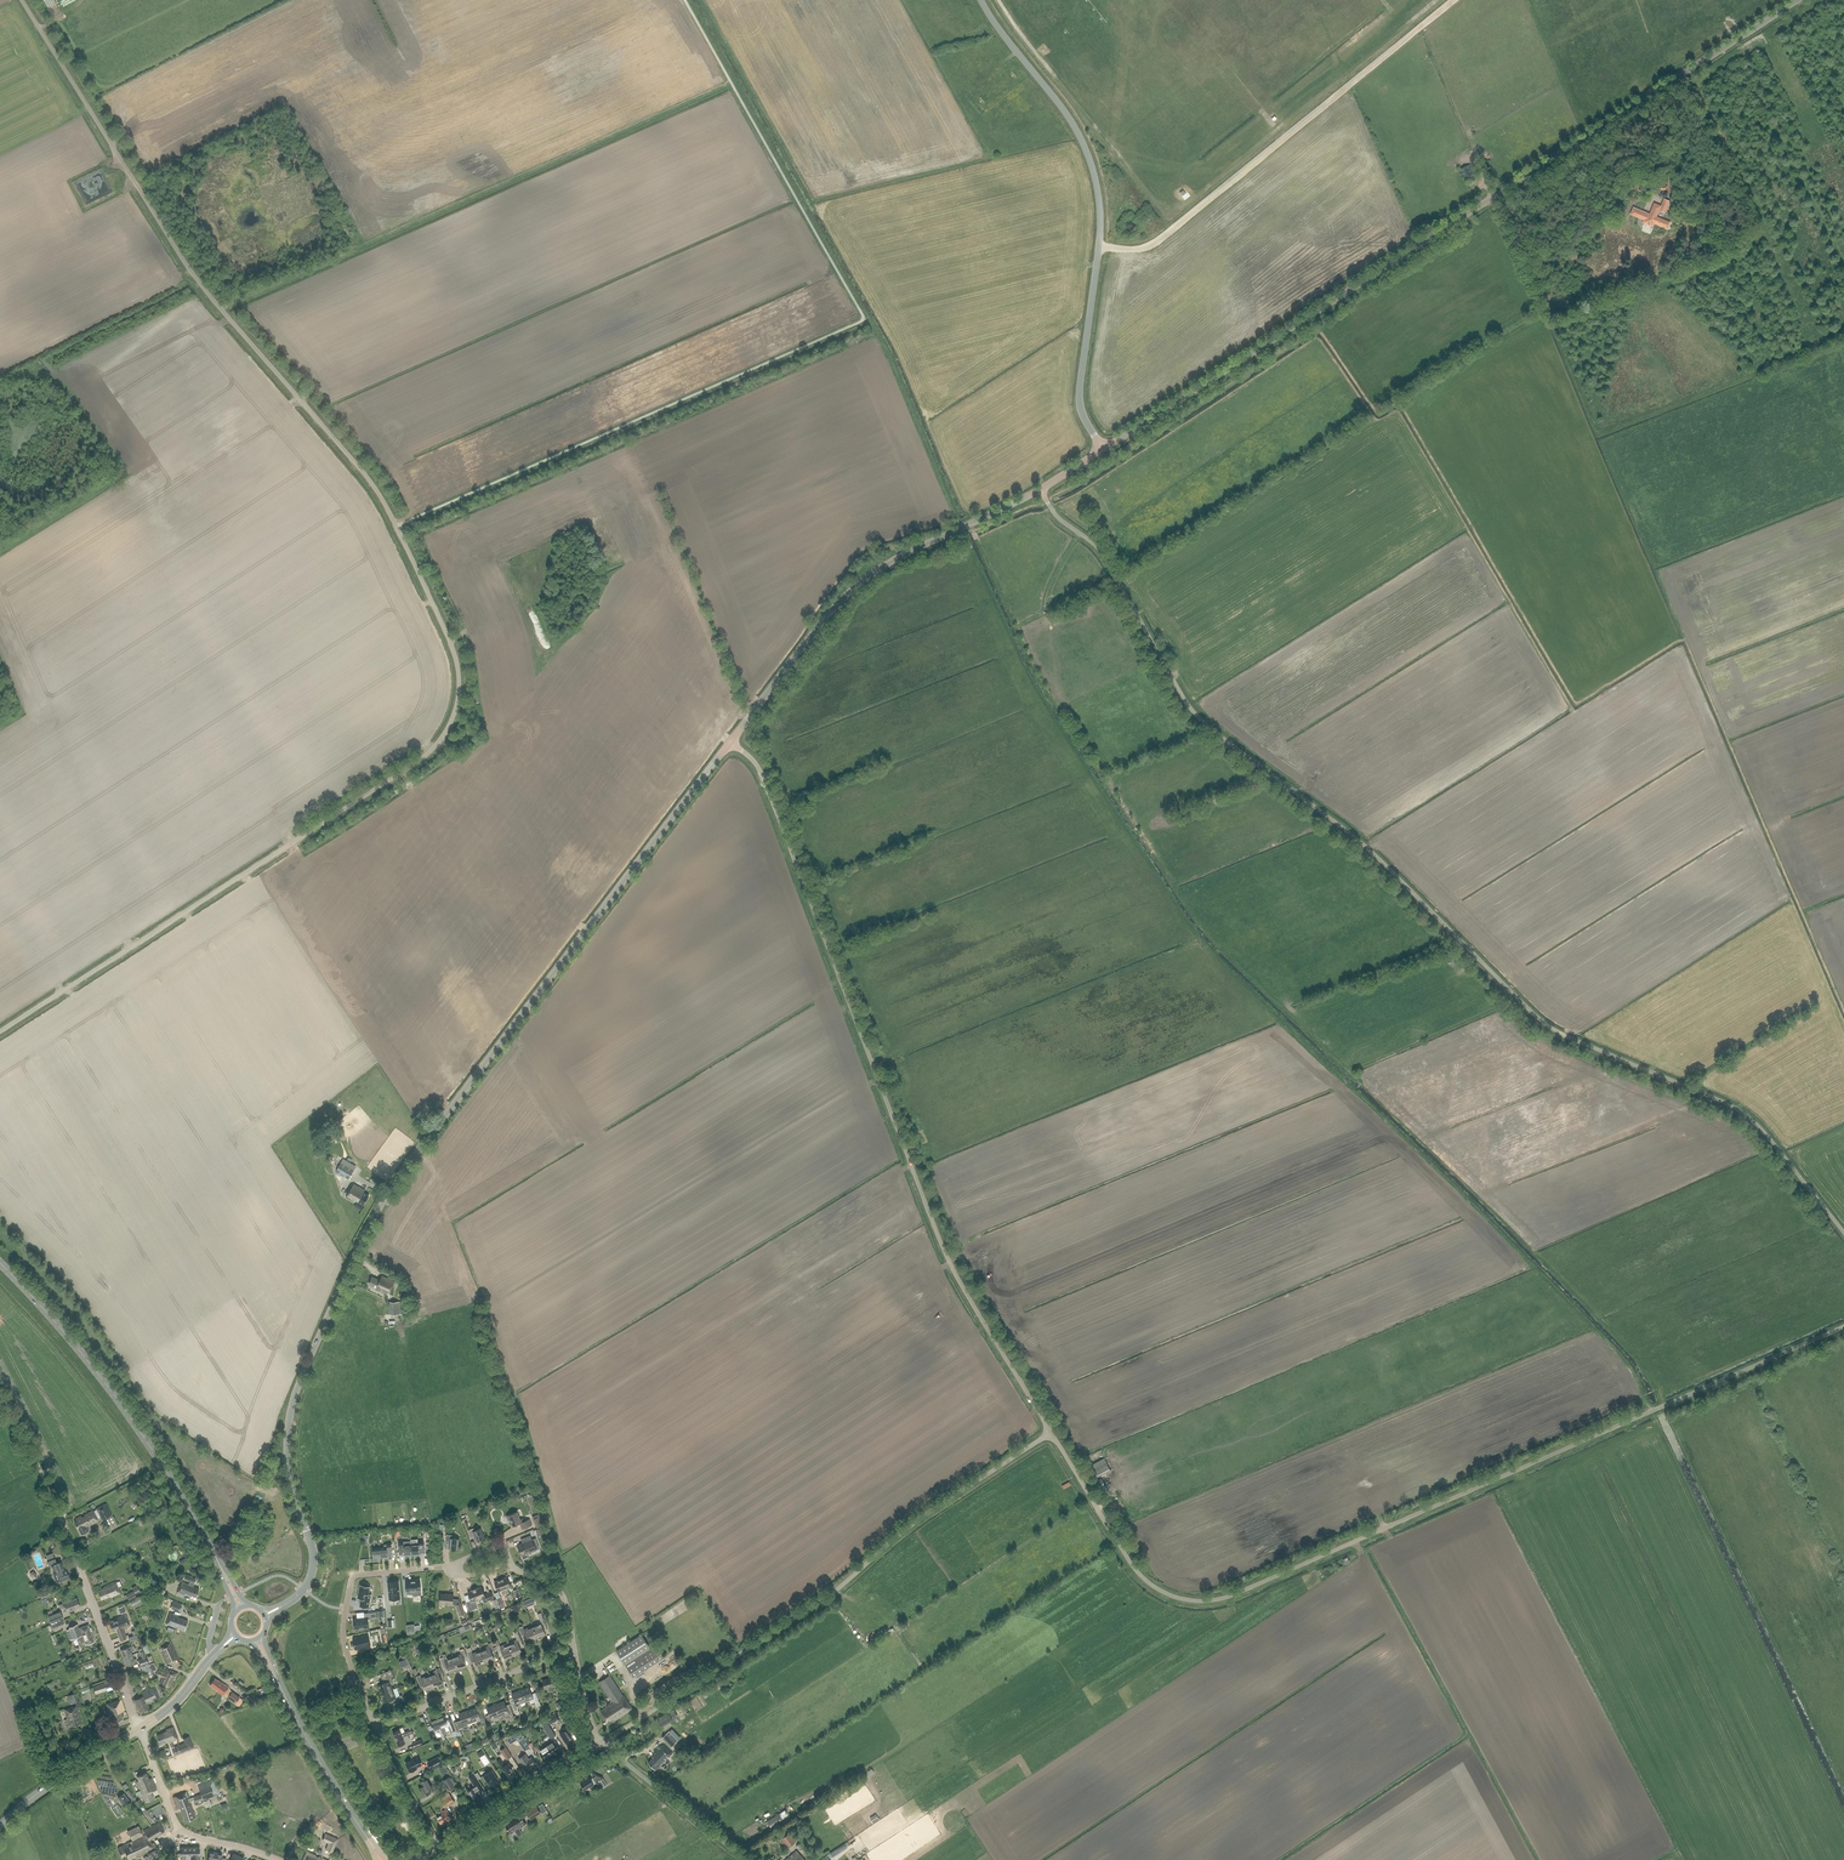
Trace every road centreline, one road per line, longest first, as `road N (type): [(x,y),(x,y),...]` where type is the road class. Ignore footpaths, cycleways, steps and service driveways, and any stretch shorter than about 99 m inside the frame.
road 1 (unclassified): [(0,1031),(425,757),(444,740),(461,680),(451,641),(376,487),(198,281),(22,0)]
road 2 (unclassified): [(1843,1234),(1751,1119),(1546,1023),(1356,837),(1202,721),(1105,556),(1057,517),(1042,488)]
road 3 (unclassified): [(1051,1432),(1138,1572),(1170,1595),(1218,1599),(1843,1326)]
road 4 (tertiary): [(307,1531),(288,1468),(291,1412),(375,1216),(731,742)]
road 5 (tertiary): [(1103,449),(1798,0)]
road 6 (unclassified): [(1051,1432),(946,1256),(764,778),(731,742)]
road 7 (unclassified): [(601,1745),(821,1601),(912,1524),(1051,1432)]
road 8 (tertiary): [(1103,449),(1080,404),(1100,242),(1096,182),(1075,126),(981,0)]
road 9 (track): [(1107,248),(1155,244),(1455,0)]
road 10 (tertiary): [(731,742),(861,582),(1042,488)]
road 11 (primary): [(217,1560),(117,1398),(0,1263)]
road 12 (residential): [(376,1726),(345,1644),(352,1579),(453,1566)]
road 13 (unclassified): [(140,1728),(60,1514)]
road 14 (residential): [(376,1726),(573,1648)]
road 15 (unclassified): [(440,1848),(601,1745)]
road 16 (unclassified): [(746,1859),(601,1745)]
road 17 (secondary): [(0,1826),(140,1728)]
road 18 (primary): [(367,1838),(286,1698)]
road 19 (residential): [(440,1848),(376,1726)]
road 20 (residential): [(573,1648),(561,1592),(506,1564)]

